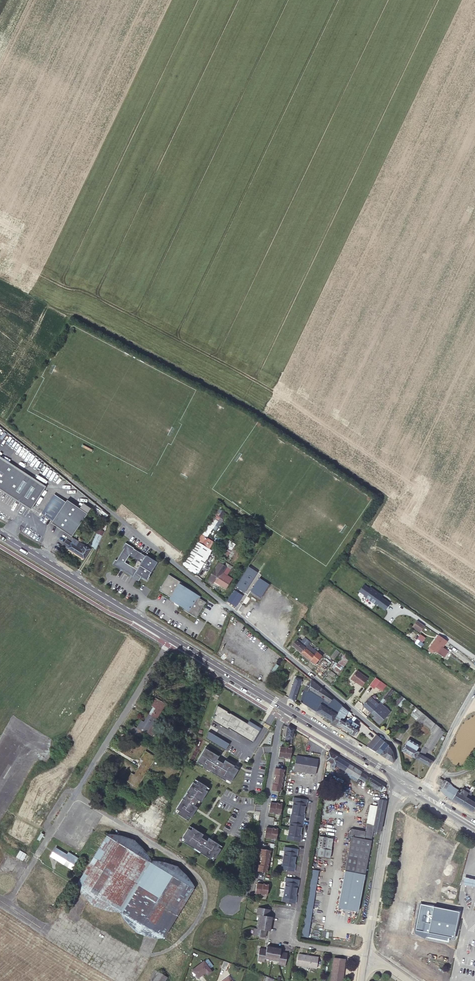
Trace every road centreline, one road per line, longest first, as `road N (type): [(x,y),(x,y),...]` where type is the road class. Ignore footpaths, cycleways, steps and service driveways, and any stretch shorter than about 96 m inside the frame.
road 1 (residential): [(121,521),(389,740),(395,775)]
road 2 (residential): [(299,780),(316,788),(292,938),(365,958)]
road 3 (unclassified): [(75,793),(198,875),(202,904),(174,945)]
road 4 (residential): [(229,905),(250,891),(287,710)]
road 5 (primary): [(0,535),(170,639)]
road 6 (tertiary): [(365,958),(390,813),(406,782)]
road 7 (unclassified): [(75,793),(170,639)]
road 8 (track): [(121,521),(0,423)]
road 9 (primary): [(170,639),(287,710)]
road 10 (primary): [(287,710),(395,775)]

